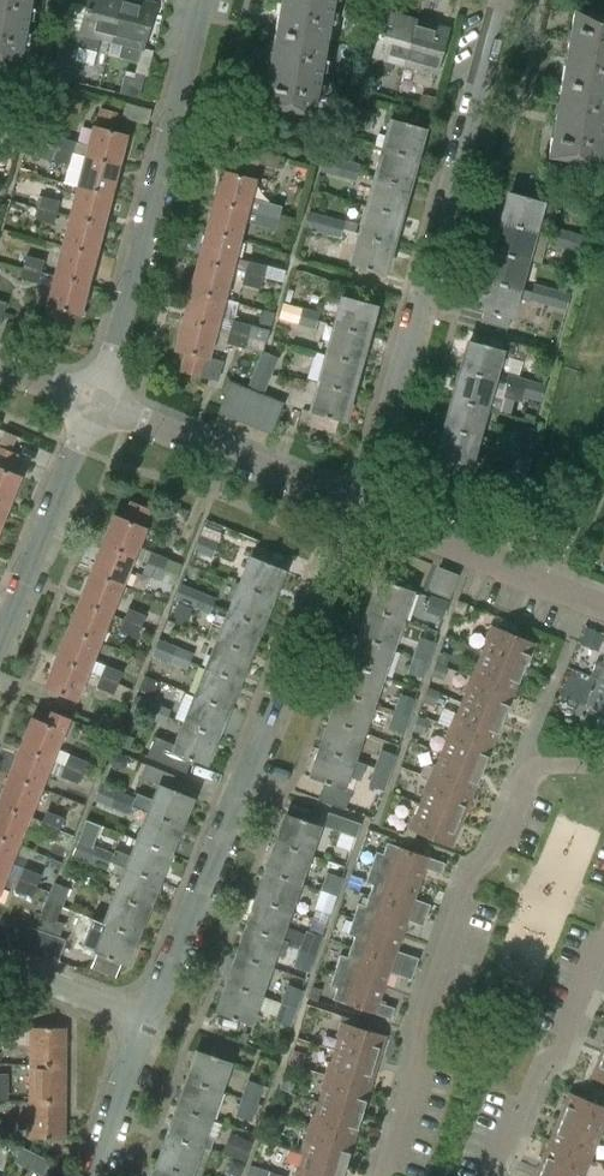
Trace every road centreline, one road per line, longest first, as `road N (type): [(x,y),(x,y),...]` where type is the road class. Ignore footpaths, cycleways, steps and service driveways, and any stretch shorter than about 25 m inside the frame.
road 1 (residential): [(145,1021),(354,506)]
road 2 (residential): [(354,506),(502,0)]
road 3 (residential): [(381,1175),(417,1057),(418,1024),(468,877),(496,848),(530,769),(603,767)]
road 4 (residential): [(95,403),(204,0)]
road 5 (residential): [(354,506),(95,403)]
road 6 (residential): [(603,605),(354,506)]
road 7 (residential): [(603,942),(559,1052),(541,1060),(494,1175)]
road 8 (residential): [(0,635),(95,403)]
road 9 (residential): [(91,1175),(145,1021)]
road 10 (residential): [(145,1021),(0,965)]

